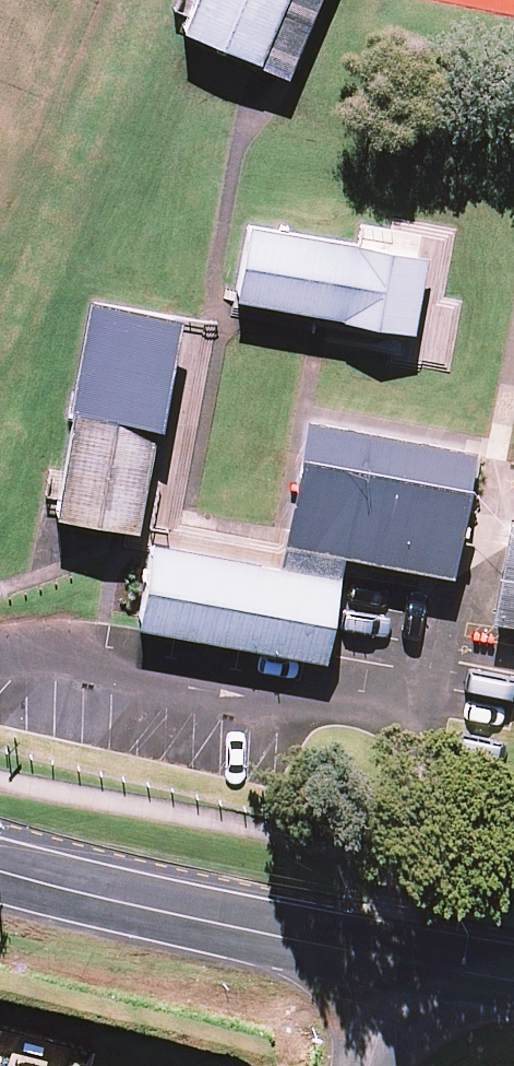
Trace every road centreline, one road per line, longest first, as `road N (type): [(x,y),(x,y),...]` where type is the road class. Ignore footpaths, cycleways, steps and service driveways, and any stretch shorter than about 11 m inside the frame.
road 1 (residential): [(0,873),(401,959)]

